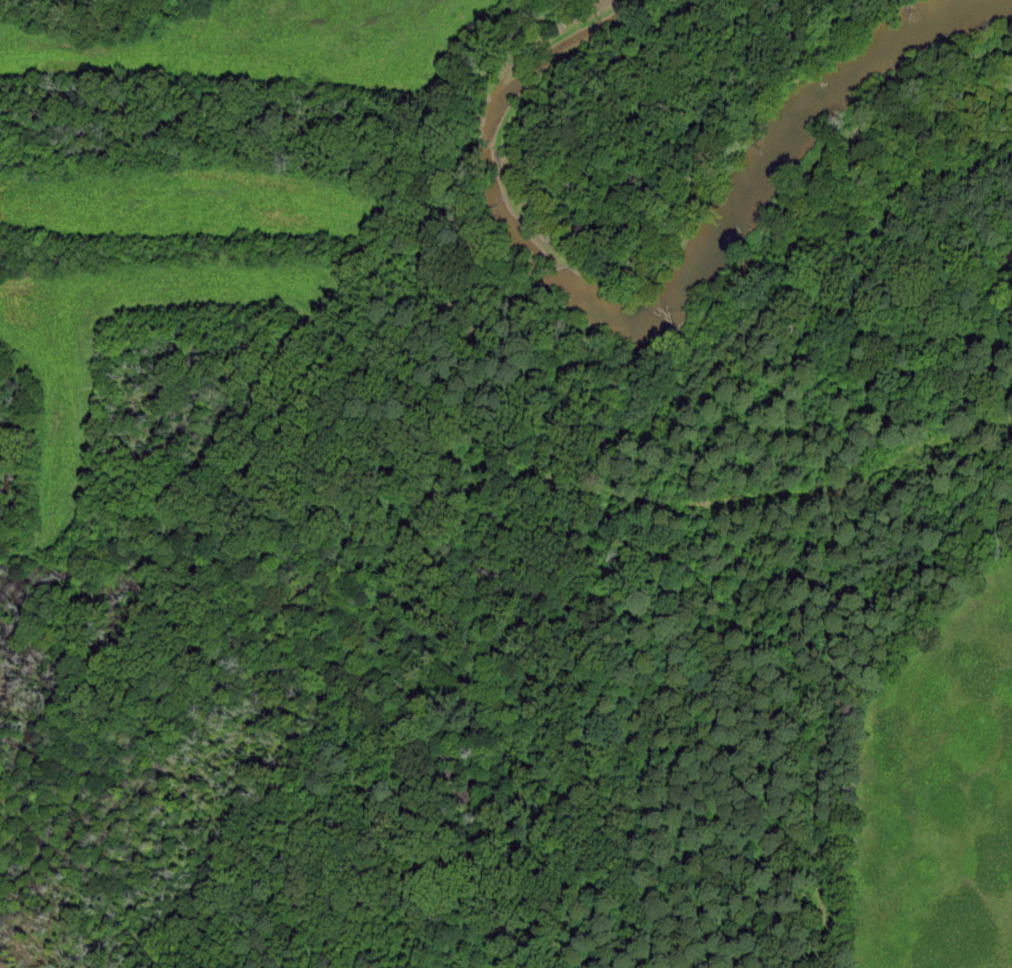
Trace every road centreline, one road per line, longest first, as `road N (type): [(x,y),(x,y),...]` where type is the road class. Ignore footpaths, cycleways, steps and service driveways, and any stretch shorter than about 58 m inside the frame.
road 1 (track): [(1011,422),(995,422),(849,487),(709,510),(598,495),(492,458),(413,399),(325,316),(417,183),(442,140),(445,115)]
road 2 (track): [(325,316),(203,476),(146,533),(0,571)]

